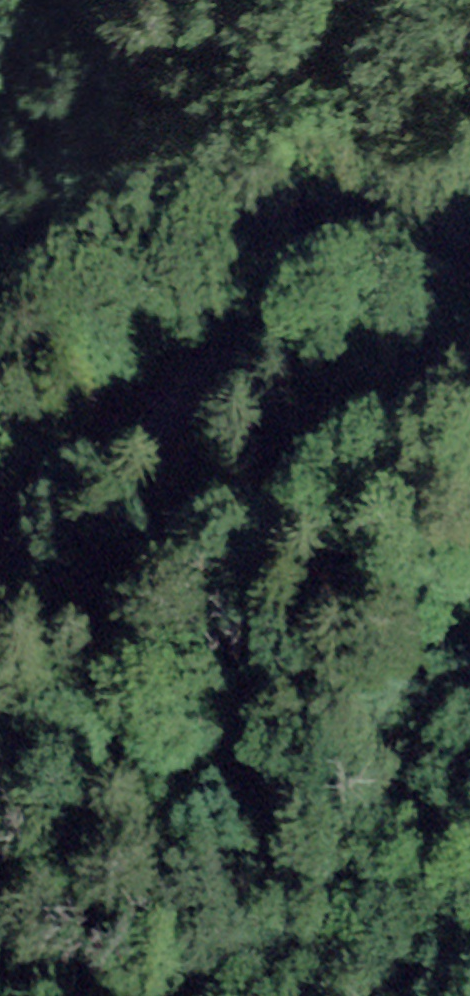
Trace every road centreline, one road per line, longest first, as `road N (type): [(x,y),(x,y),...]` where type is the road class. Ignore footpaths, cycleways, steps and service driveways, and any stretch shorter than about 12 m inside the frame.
road 1 (track): [(0,743),(147,561),(374,433),(469,343)]
road 2 (unclassified): [(469,222),(406,275),(268,339),(191,391),(95,507),(0,594)]

